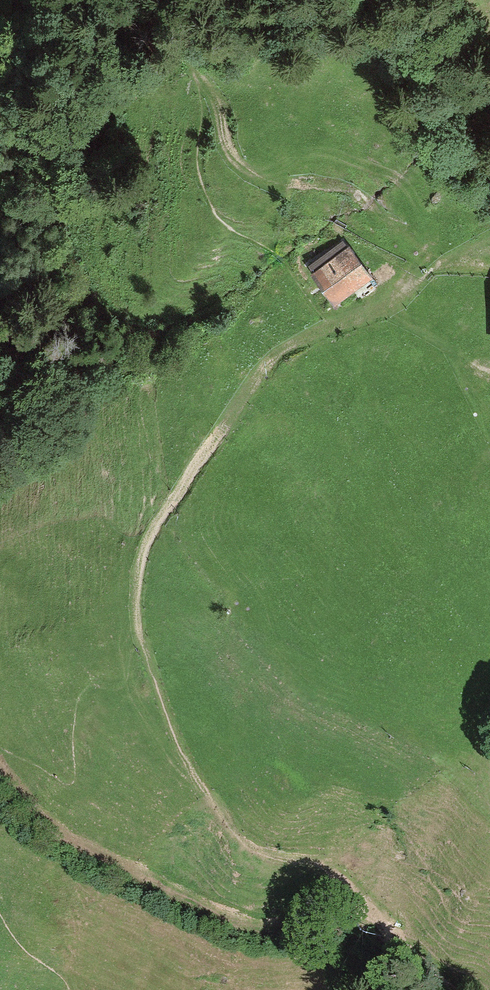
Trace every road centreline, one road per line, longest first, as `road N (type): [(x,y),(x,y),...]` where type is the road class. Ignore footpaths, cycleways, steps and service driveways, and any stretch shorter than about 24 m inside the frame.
road 1 (track): [(139,643),(202,786),(230,829),(246,848),(271,859),(330,868),(347,885),(340,898),(257,927),(228,919),(88,851),(23,804),(0,775)]
road 2 (track): [(333,323),(281,349),(182,480),(139,568),(139,643)]
road 3 (track): [(489,372),(380,310)]

